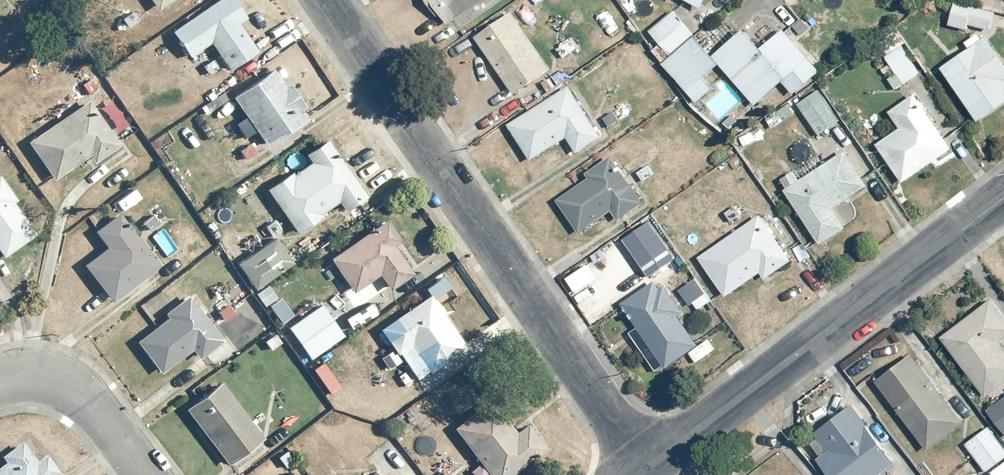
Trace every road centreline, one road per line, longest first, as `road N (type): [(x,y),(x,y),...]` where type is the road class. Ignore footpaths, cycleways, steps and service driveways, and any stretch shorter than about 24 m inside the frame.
road 1 (residential): [(323,0),(646,466)]
road 2 (residential): [(646,466),(1003,198)]
road 3 (residential): [(148,474),(89,400),(60,380),(0,381)]

